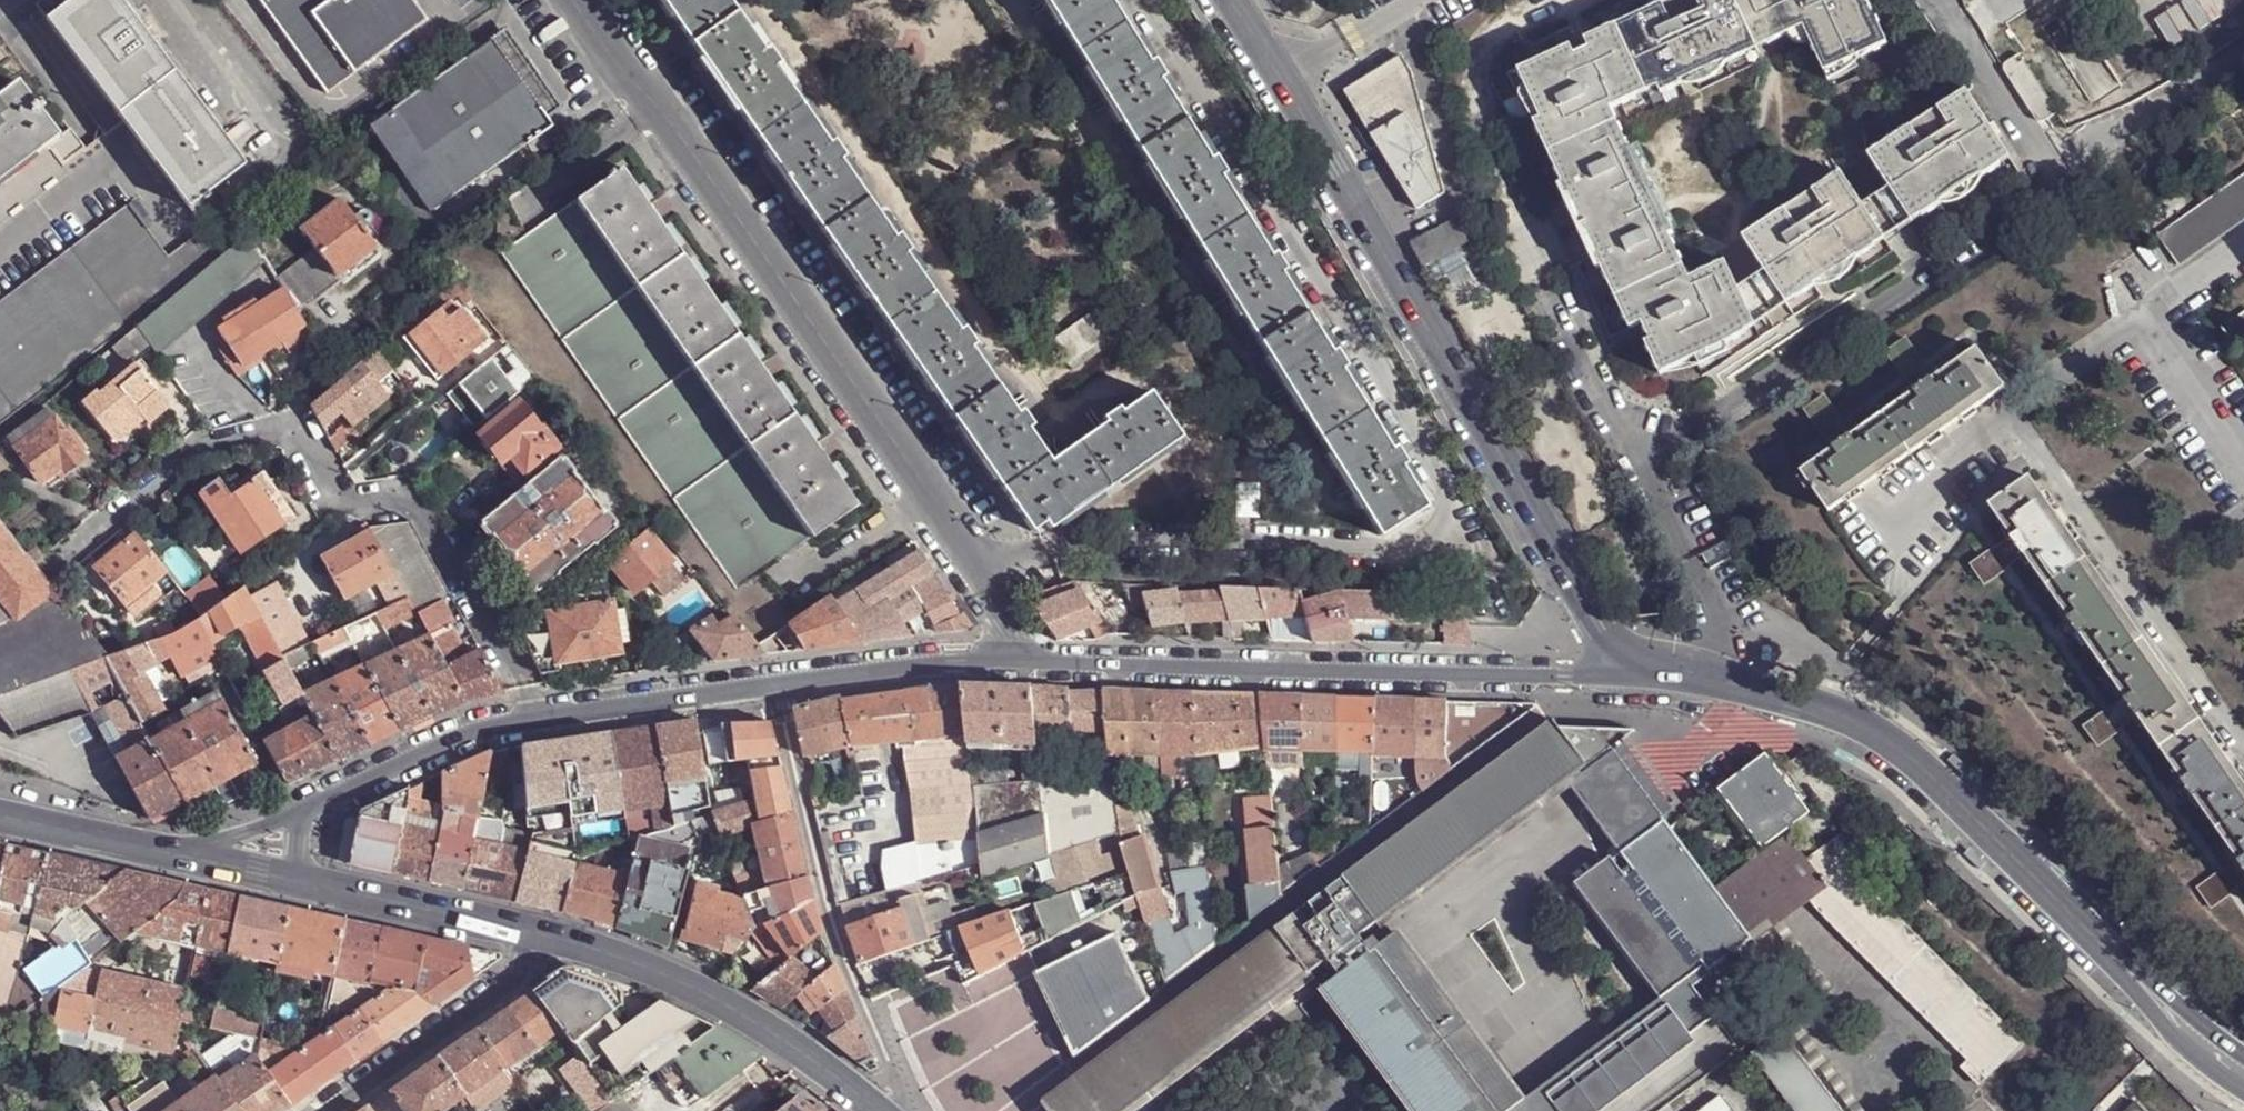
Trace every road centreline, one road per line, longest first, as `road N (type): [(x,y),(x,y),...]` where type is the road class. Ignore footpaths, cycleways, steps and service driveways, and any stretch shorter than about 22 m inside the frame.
road 1 (residential): [(580,0),(930,497),(1029,661)]
road 2 (residential): [(1625,661),(1223,0)]
road 3 (residential): [(1625,661),(1806,702),(1906,753),(2159,1002),(2243,1072)]
road 4 (residential): [(56,563),(205,449),(297,425),(347,499),(416,496),(540,719)]
road 5 (residential): [(1625,661),(1565,676),(1029,661)]
road 6 (residential): [(899,1110),(897,1085),(831,918),(776,687)]
road 7 (tertiary): [(873,1110),(820,1066),(728,1008),(569,941)]
road 8 (residential): [(569,941),(327,1110)]
road 9 (tertiary): [(569,941),(300,880)]
road 10 (residential): [(540,719),(477,729),(299,813)]
road 11 (residential): [(1029,661),(979,659),(776,687)]
road 12 (residential): [(776,687),(540,719)]
road 13 (tertiary): [(194,857),(0,813)]

